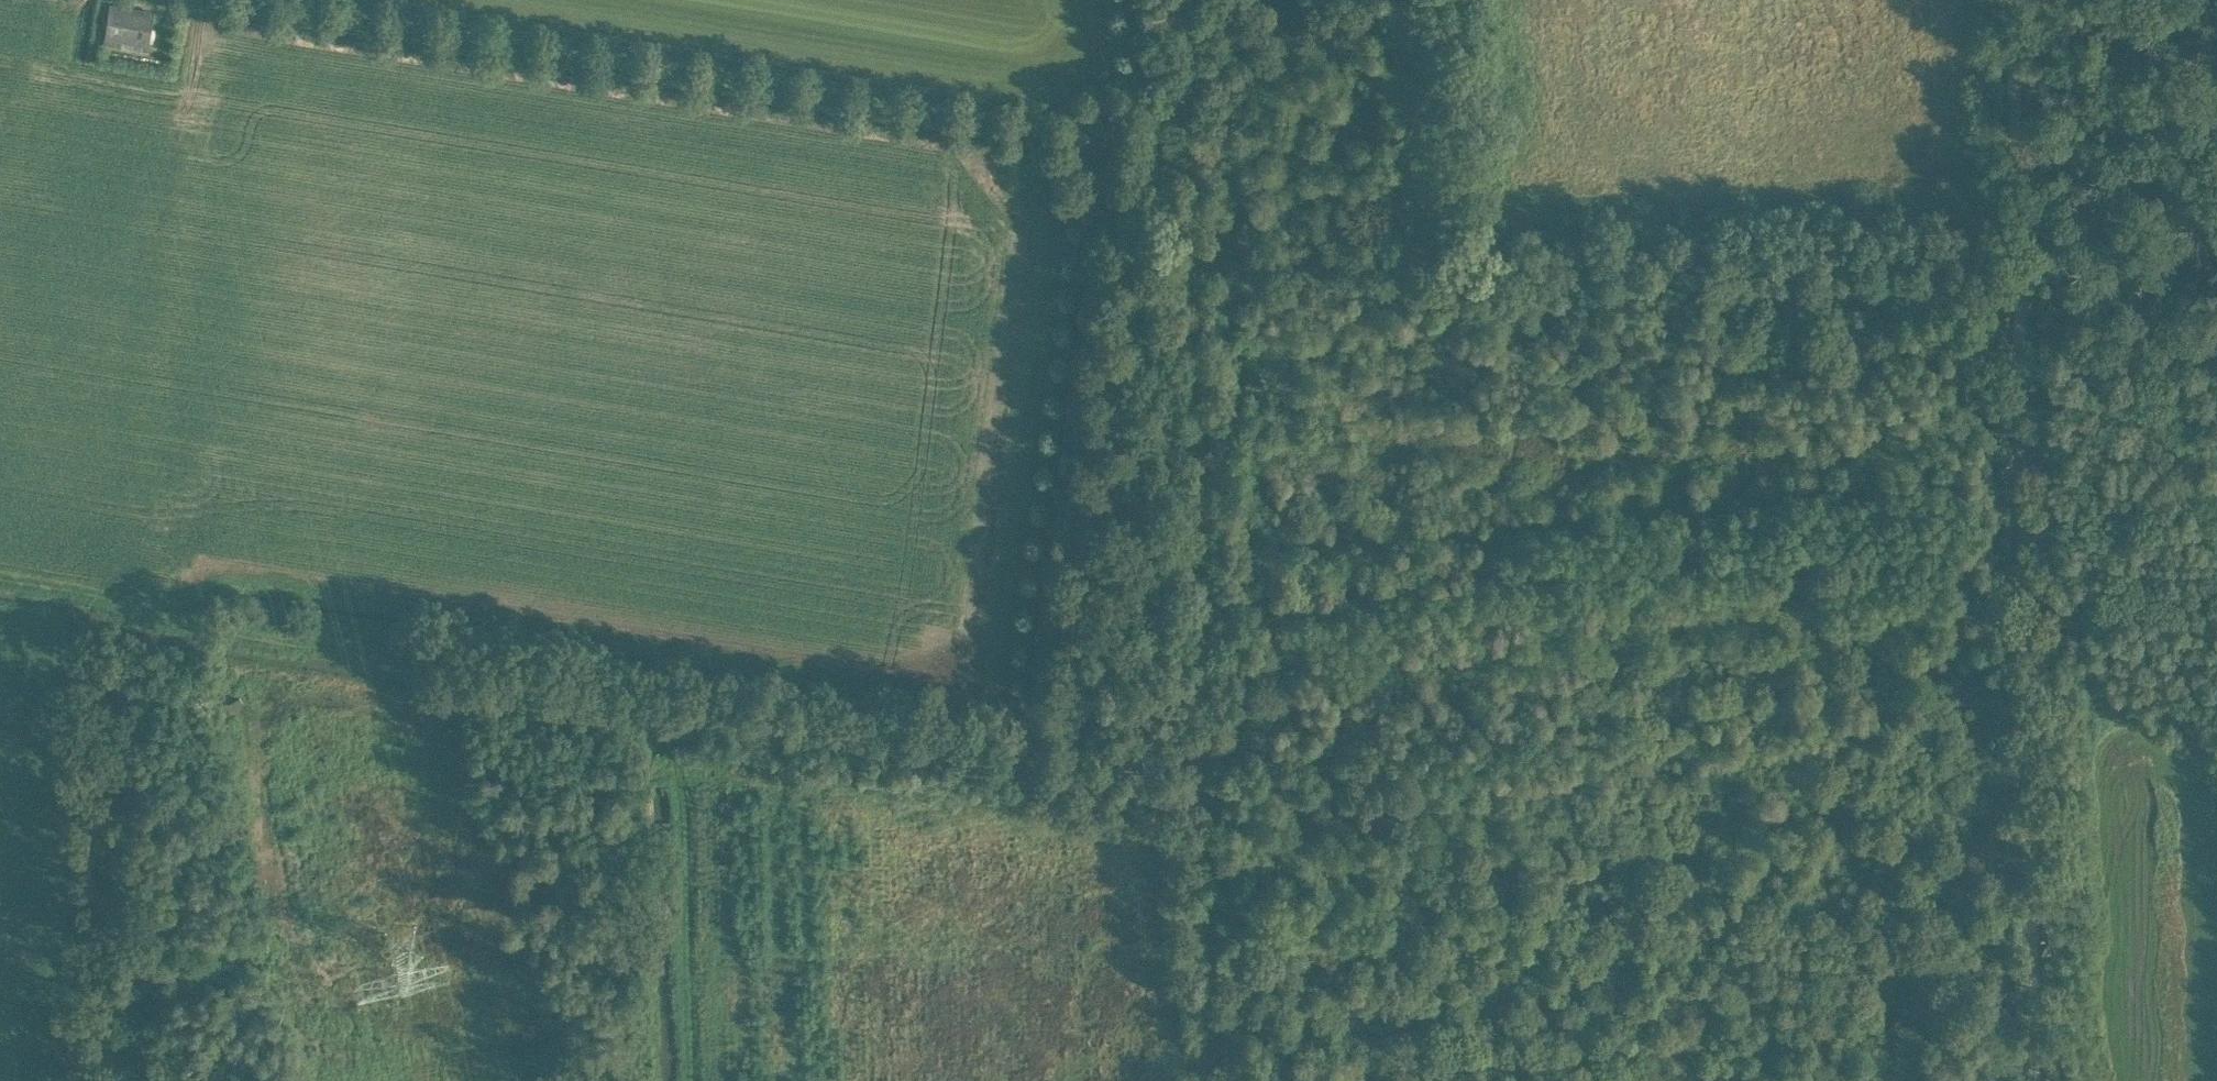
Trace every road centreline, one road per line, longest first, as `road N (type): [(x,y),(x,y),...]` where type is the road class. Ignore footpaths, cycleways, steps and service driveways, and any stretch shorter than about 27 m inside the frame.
road 1 (track): [(1999,284),(2013,345),(2028,1080)]
road 2 (track): [(684,821),(678,740),(664,707),(210,628),(114,598),(0,578)]
road 3 (track): [(1217,1080),(1210,389)]
road 4 (track): [(1995,0),(1999,284)]
road 5 (track): [(1200,0),(1205,265)]
road 6 (track): [(1205,265),(1210,389)]

